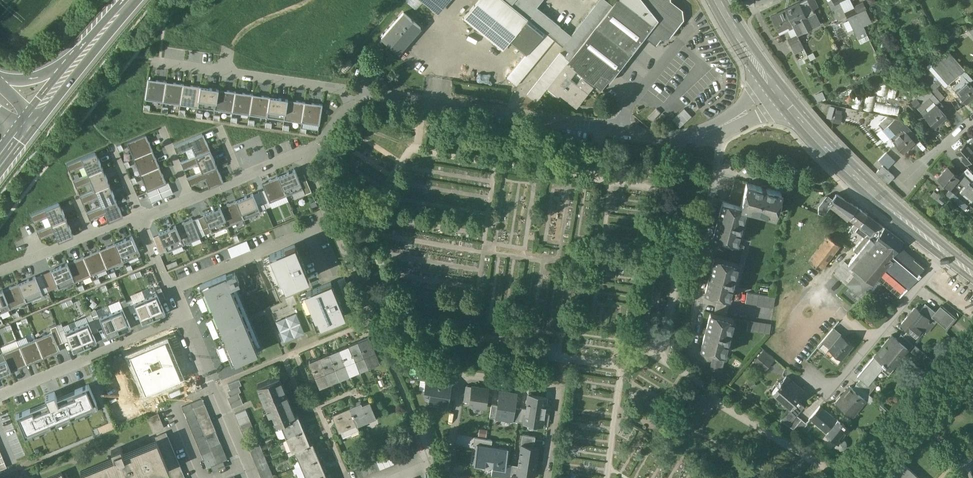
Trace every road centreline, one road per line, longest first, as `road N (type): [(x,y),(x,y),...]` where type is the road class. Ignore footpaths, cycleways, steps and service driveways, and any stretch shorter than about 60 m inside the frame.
road 1 (residential): [(778,92),(707,133),(663,140),(356,93)]
road 2 (residential): [(543,477),(558,389),(462,375),(449,477)]
road 3 (secondary): [(972,274),(894,210),(778,92)]
road 4 (residential): [(183,318),(0,397)]
road 5 (residential): [(240,181),(303,156),(356,93)]
road 6 (residential): [(356,93),(221,72)]
road 7 (residential): [(214,388),(169,408),(198,477)]

